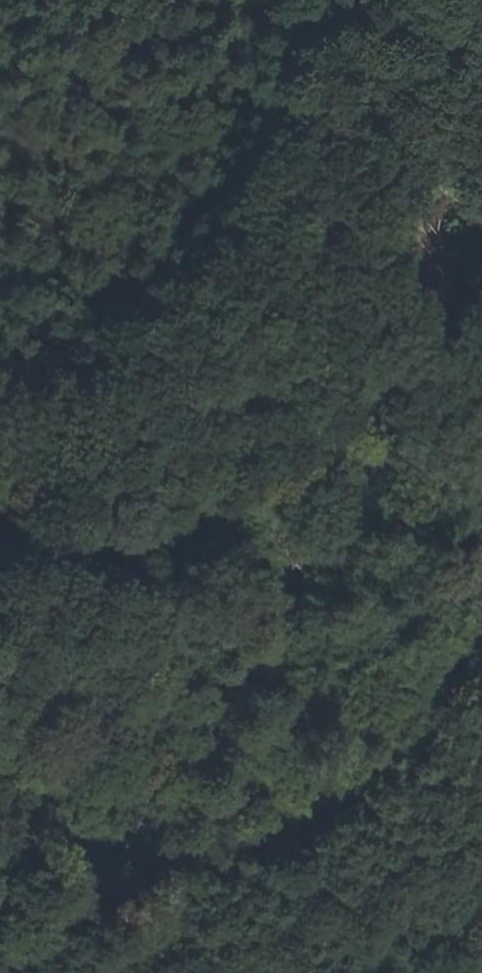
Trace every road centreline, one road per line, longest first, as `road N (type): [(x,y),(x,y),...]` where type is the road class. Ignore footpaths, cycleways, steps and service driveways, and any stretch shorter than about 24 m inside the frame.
road 1 (track): [(365,972),(481,907)]

